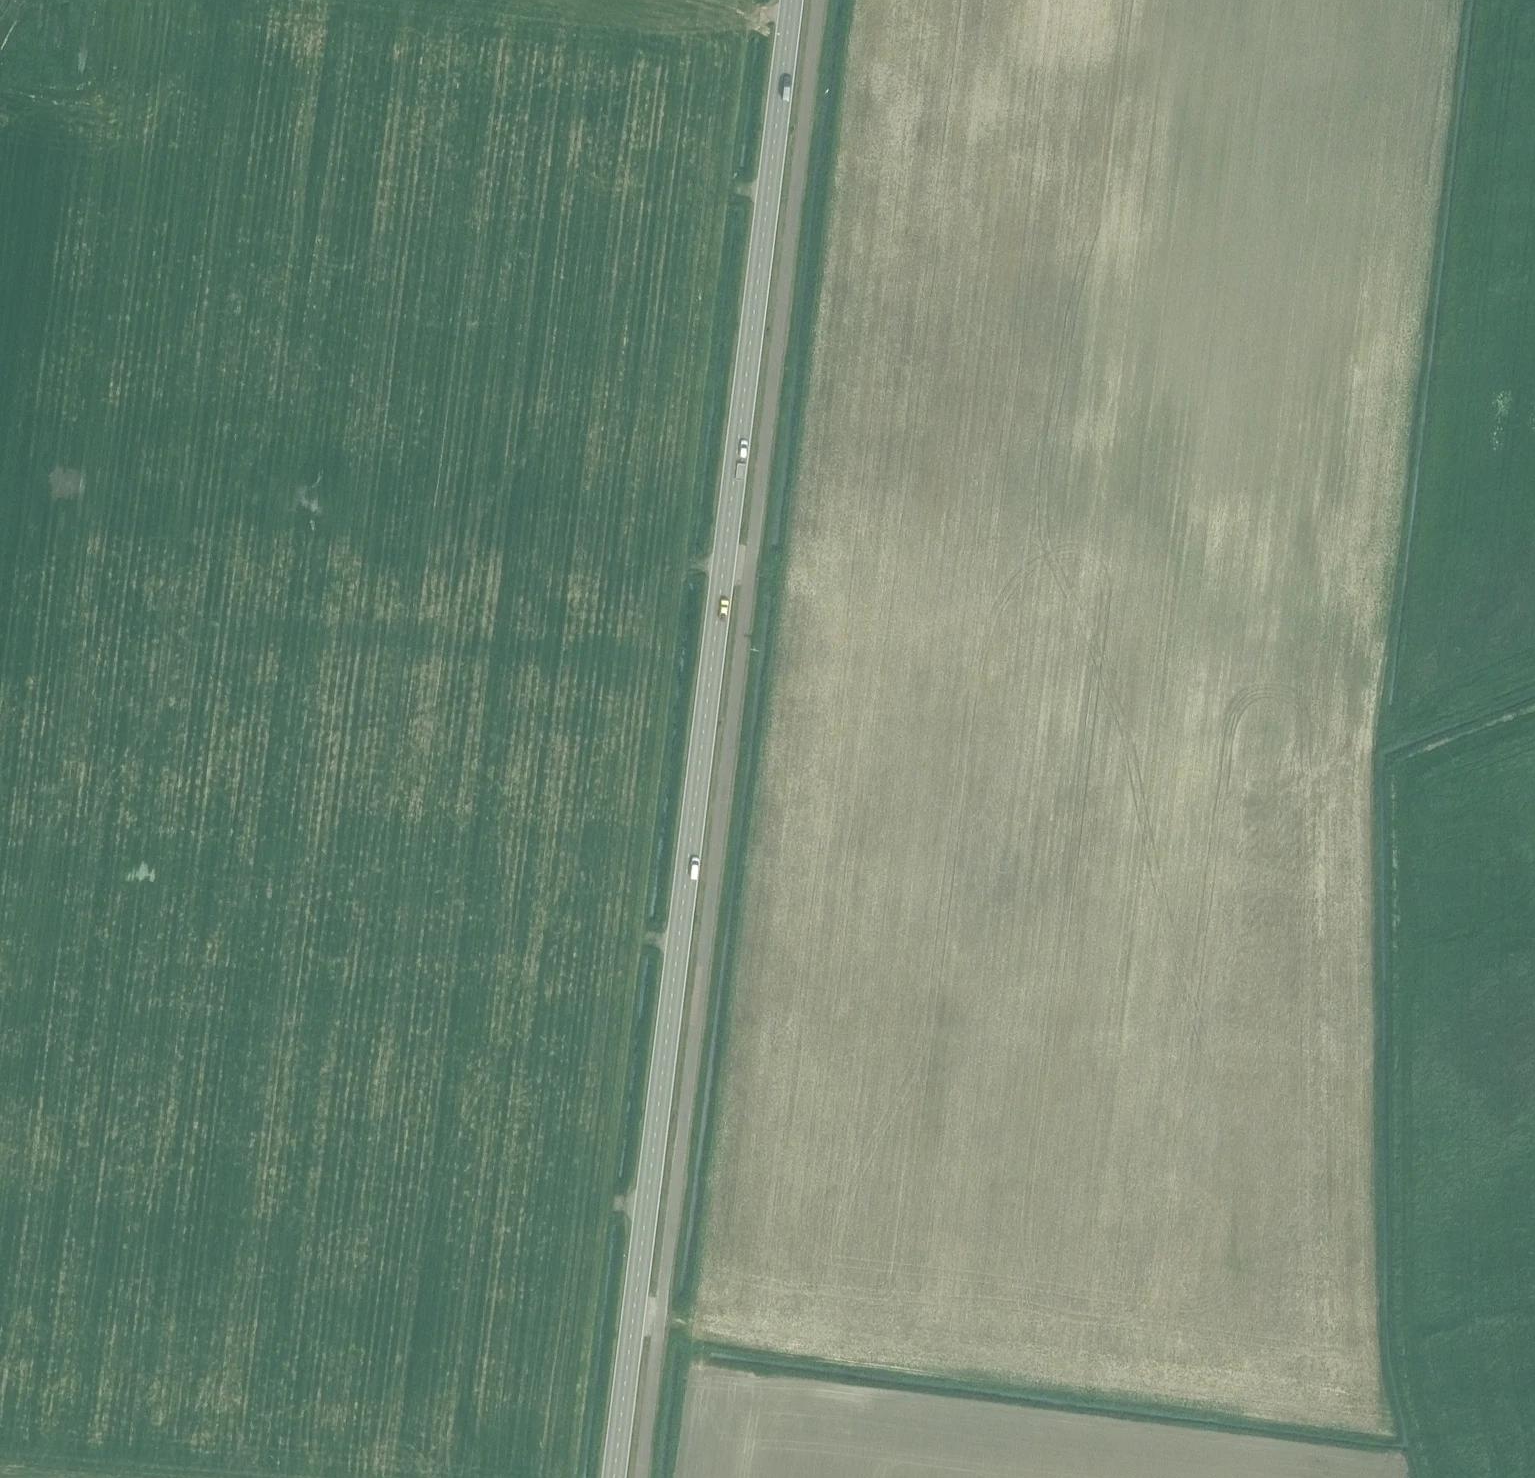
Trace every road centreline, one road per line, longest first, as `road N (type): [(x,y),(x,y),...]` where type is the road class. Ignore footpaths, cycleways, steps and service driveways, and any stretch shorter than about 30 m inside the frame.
road 1 (secondary): [(608,1477),(792,0)]

